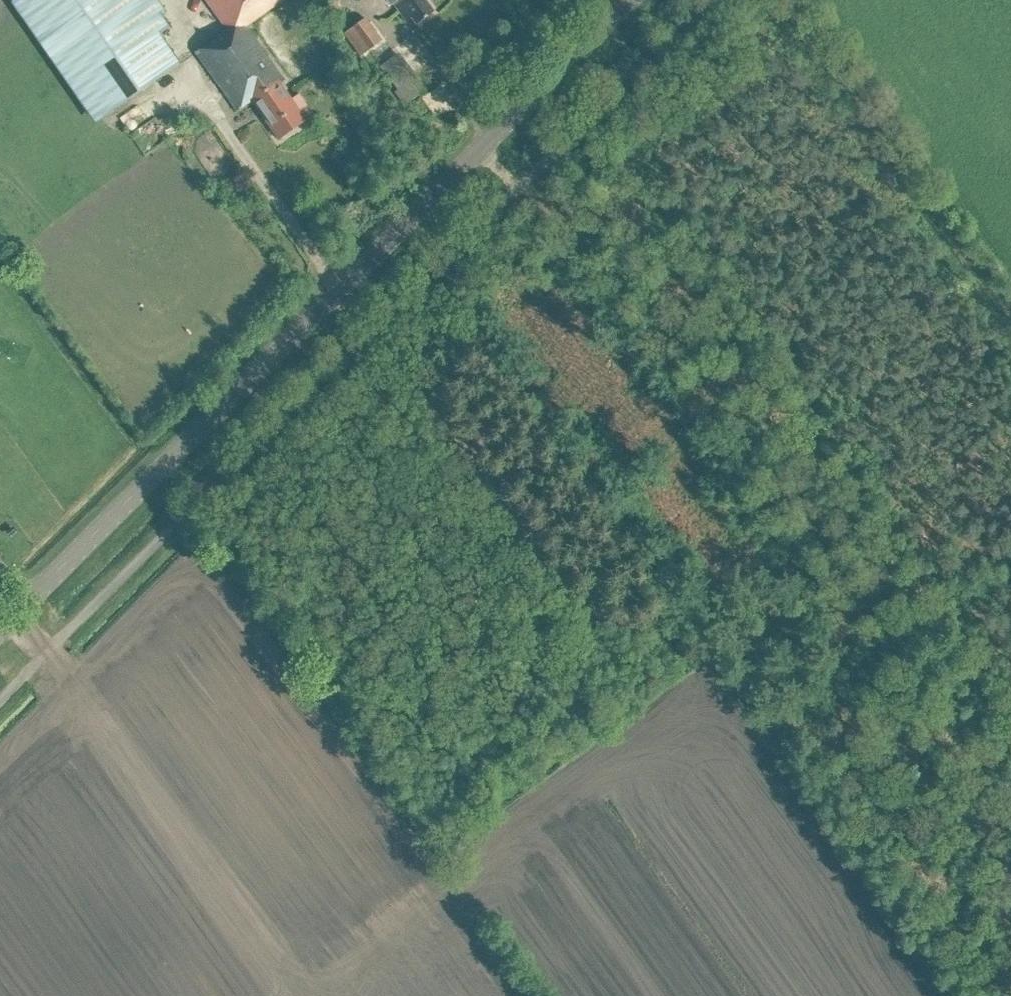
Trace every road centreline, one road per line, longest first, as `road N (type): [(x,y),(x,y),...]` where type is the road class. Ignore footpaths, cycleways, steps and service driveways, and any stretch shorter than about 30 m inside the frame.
road 1 (tertiary): [(0,633),(475,144),(626,0)]

